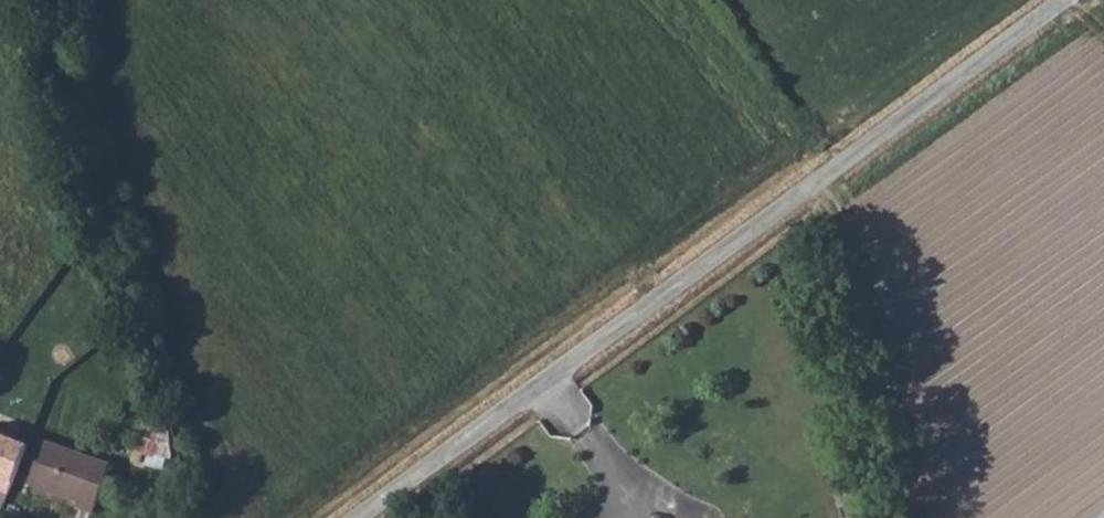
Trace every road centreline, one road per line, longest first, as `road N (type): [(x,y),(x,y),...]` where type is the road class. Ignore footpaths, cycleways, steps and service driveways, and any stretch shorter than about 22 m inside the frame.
road 1 (unclassified): [(1062,0),(354,517)]

